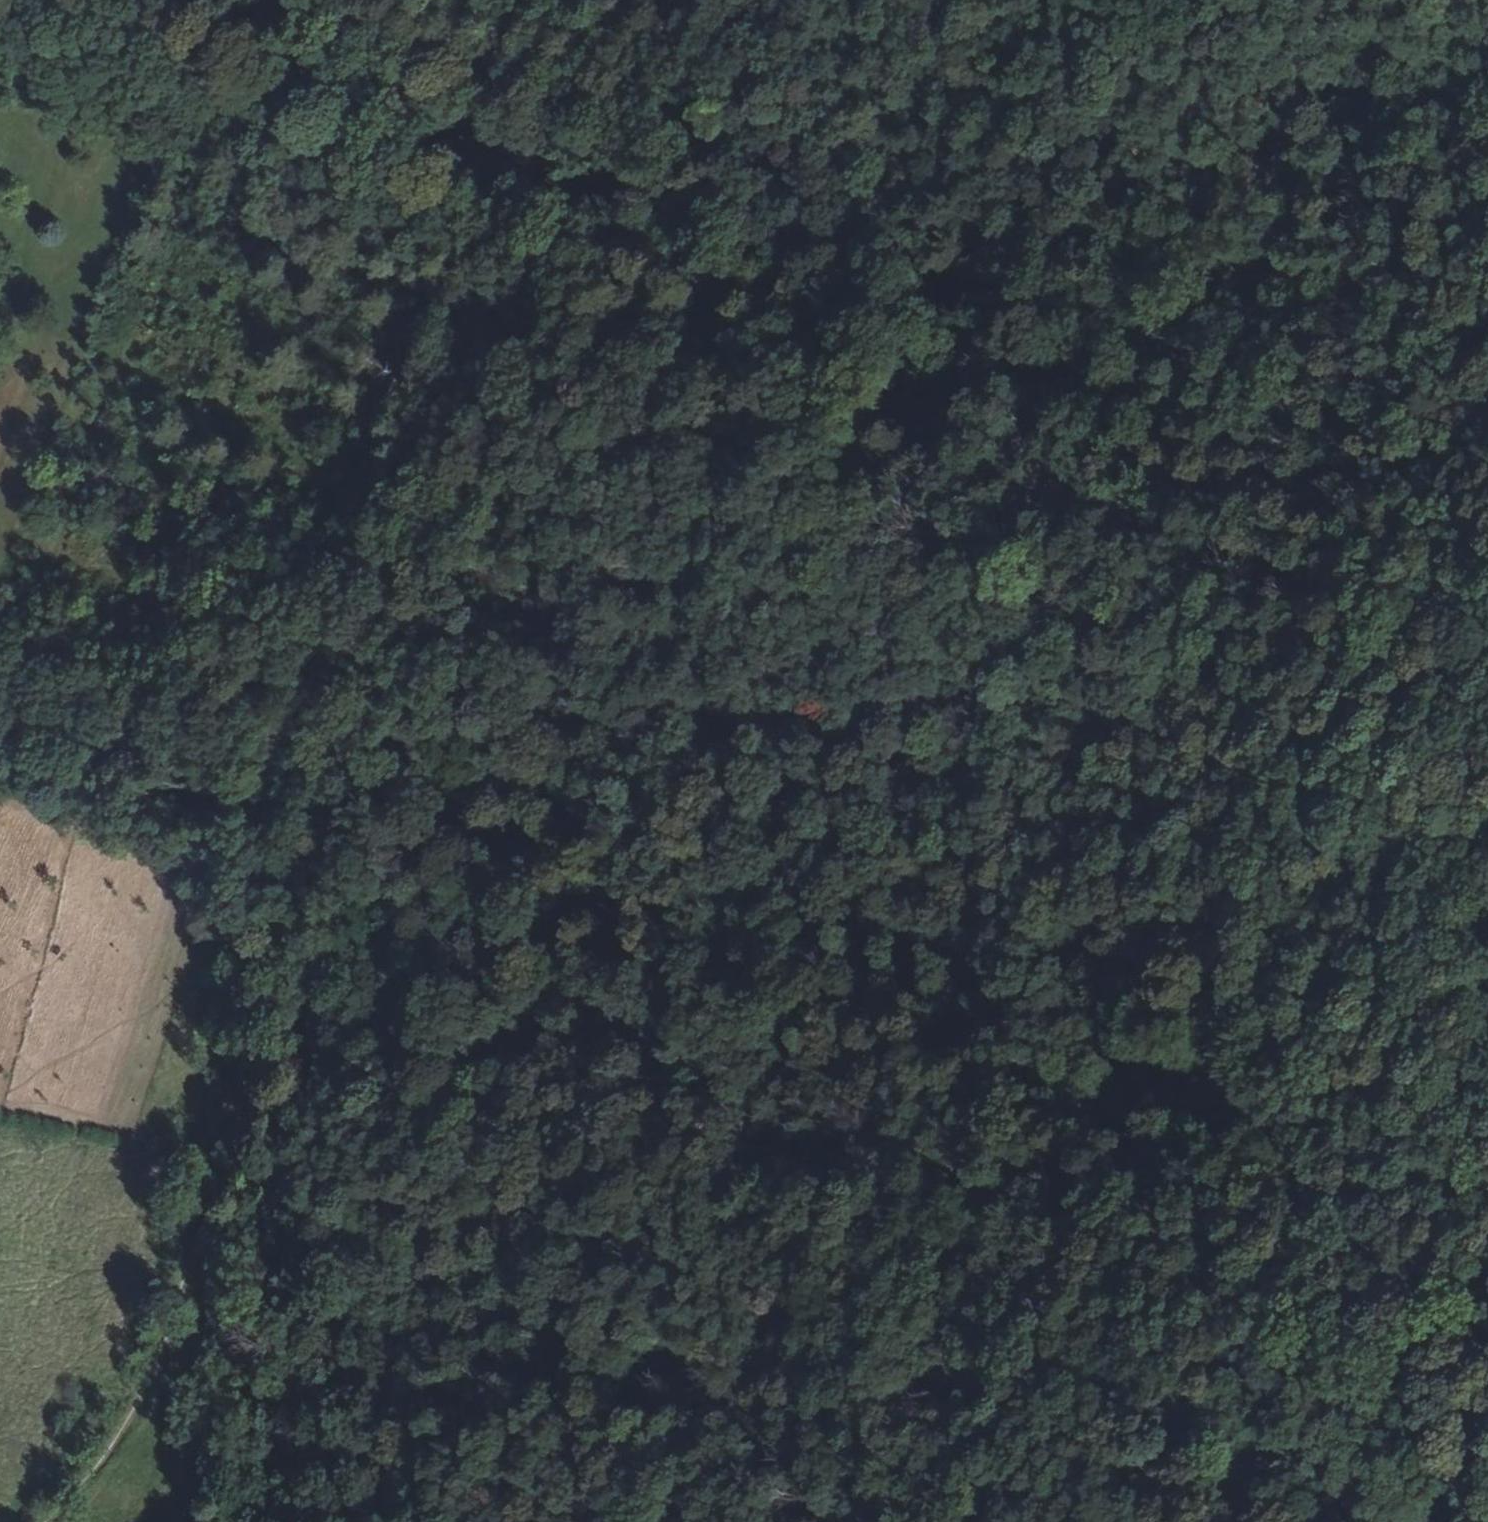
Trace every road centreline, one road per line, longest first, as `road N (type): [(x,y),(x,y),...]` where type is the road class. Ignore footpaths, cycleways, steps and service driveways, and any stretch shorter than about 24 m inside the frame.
road 1 (track): [(51,1521),(120,1438),(279,1054),(304,1011),(334,982)]
road 2 (track): [(334,982),(330,1032),(287,1168),(274,1521)]

